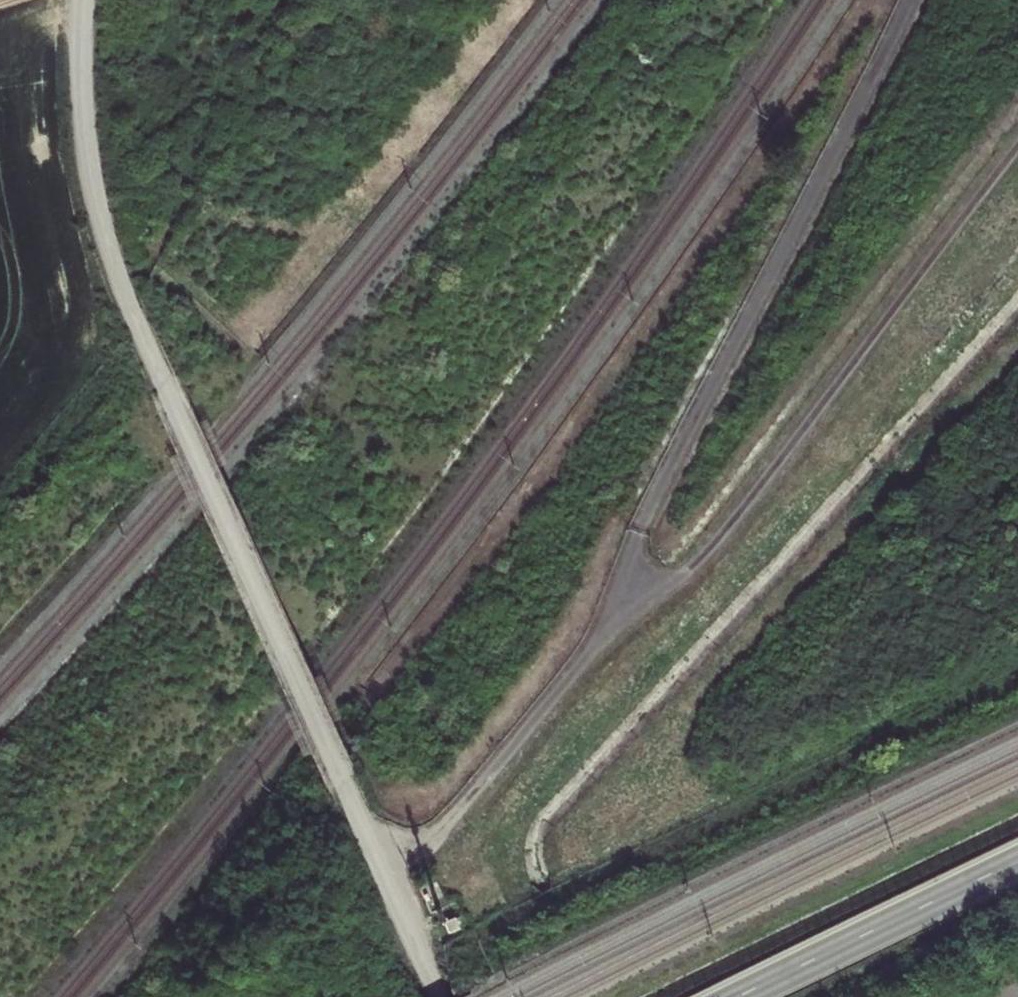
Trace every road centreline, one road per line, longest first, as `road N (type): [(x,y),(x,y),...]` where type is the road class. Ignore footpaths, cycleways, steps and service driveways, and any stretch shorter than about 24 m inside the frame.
road 1 (track): [(440,996),(184,437),(108,251),(85,144),(83,0)]
road 2 (secondary): [(1017,861),(737,996)]

